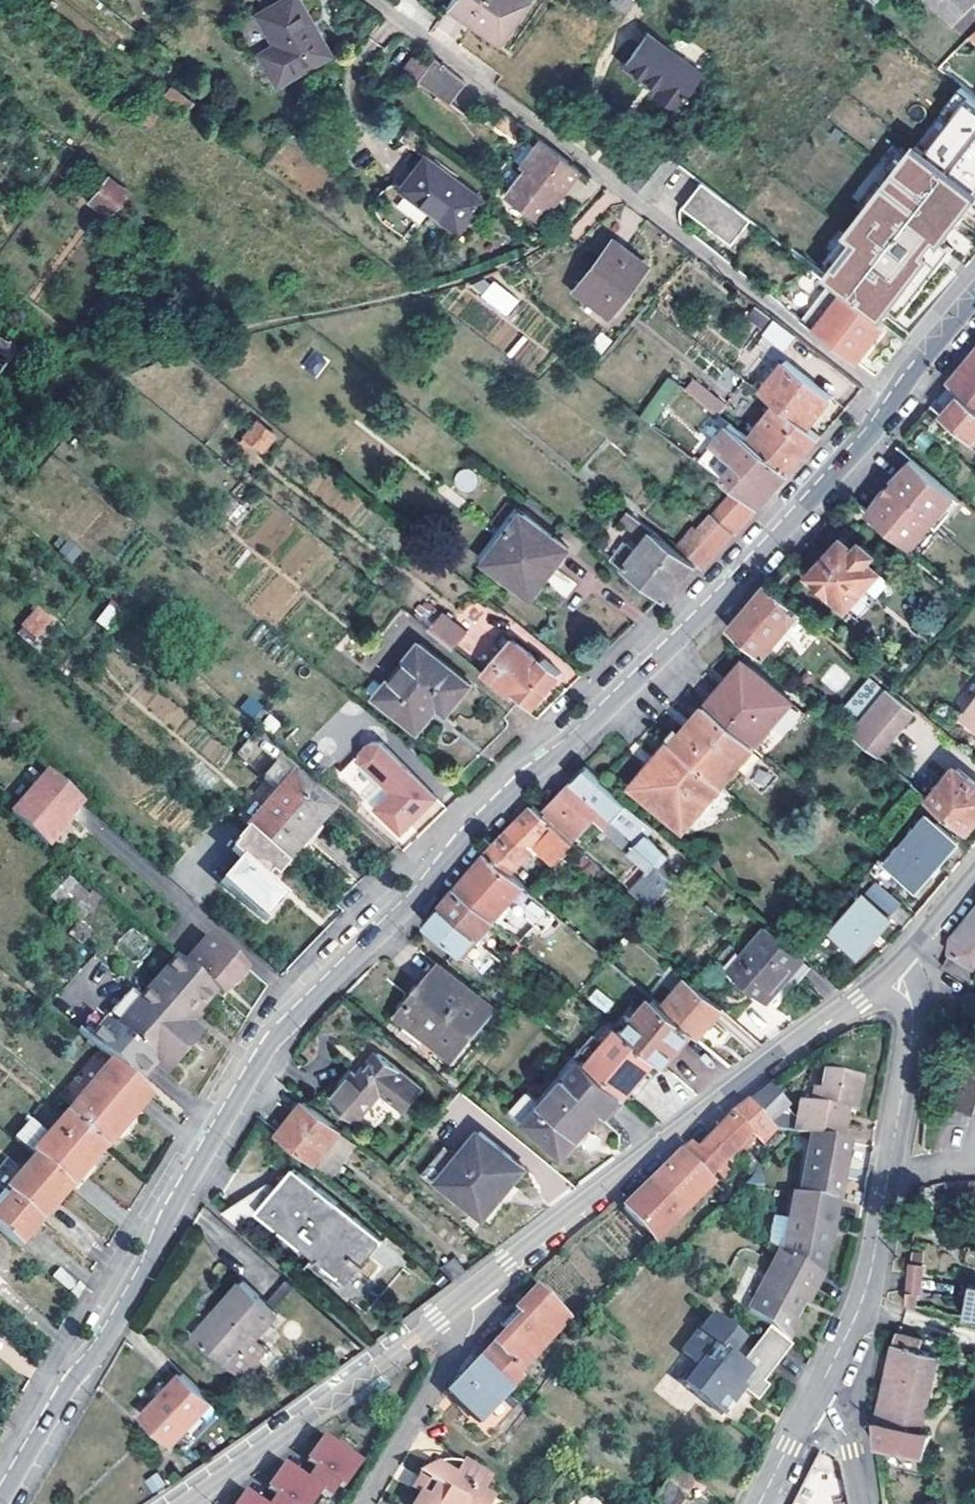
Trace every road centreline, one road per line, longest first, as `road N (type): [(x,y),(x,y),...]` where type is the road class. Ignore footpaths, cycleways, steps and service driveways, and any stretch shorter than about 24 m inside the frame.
road 1 (tertiary): [(895,399),(836,475),(705,613),(528,776),(279,1032),(178,1196),(157,1253),(104,1345),(72,1379),(0,1503)]
road 2 (residential): [(373,0),(895,399)]
road 3 (residential): [(471,1293),(895,966)]
road 4 (residential): [(812,1401),(852,1322),(871,1261),(914,1016),(895,966)]
road 5 (residential): [(182,1503),(471,1293)]
road 6 (residential): [(367,1503),(471,1329),(471,1293)]
road 7 (tertiary): [(974,300),(895,399)]
road 8 (residential): [(895,966),(974,872)]

